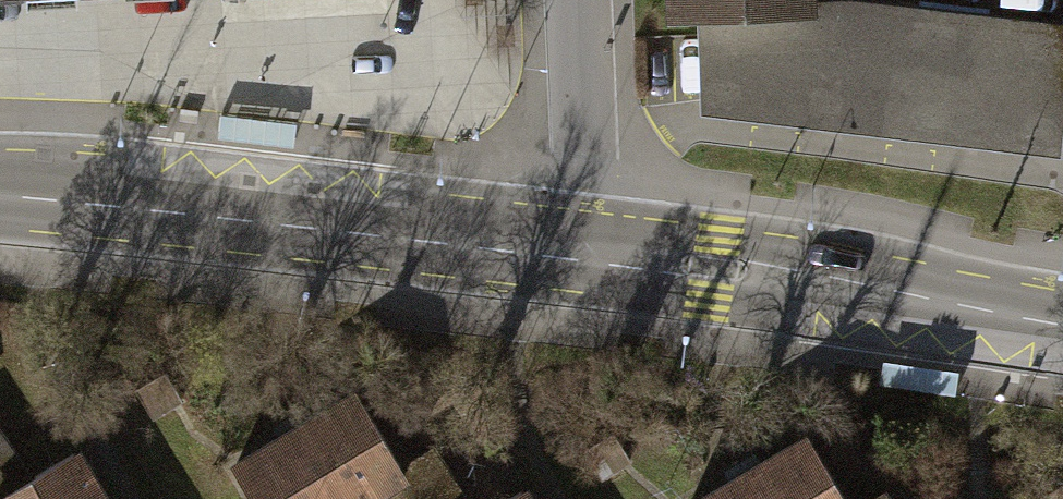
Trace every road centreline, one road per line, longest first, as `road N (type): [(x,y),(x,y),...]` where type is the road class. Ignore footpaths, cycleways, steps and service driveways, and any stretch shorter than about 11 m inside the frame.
road 1 (tertiary): [(0,196),(580,262)]
road 2 (tertiary): [(580,262),(1062,333)]
road 3 (residential): [(577,0),(580,262)]

